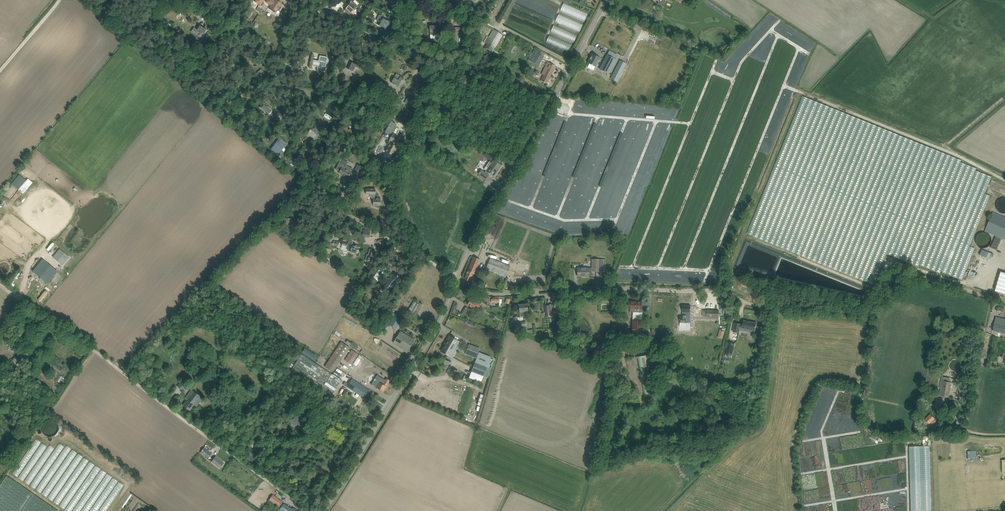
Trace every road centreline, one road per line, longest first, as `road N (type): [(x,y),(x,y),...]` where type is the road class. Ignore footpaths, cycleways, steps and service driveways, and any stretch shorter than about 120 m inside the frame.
road 1 (track): [(0,282),(311,510)]
road 2 (track): [(713,292),(767,307),(870,312),(886,272),(895,271),(1004,301)]
road 3 (unclassified): [(459,280),(489,206),(605,0)]
road 4 (track): [(407,0),(308,178),(385,233)]
road 5 (unclassified): [(324,510),(417,365),(459,280)]
road 6 (unclassified): [(482,293),(713,292)]

